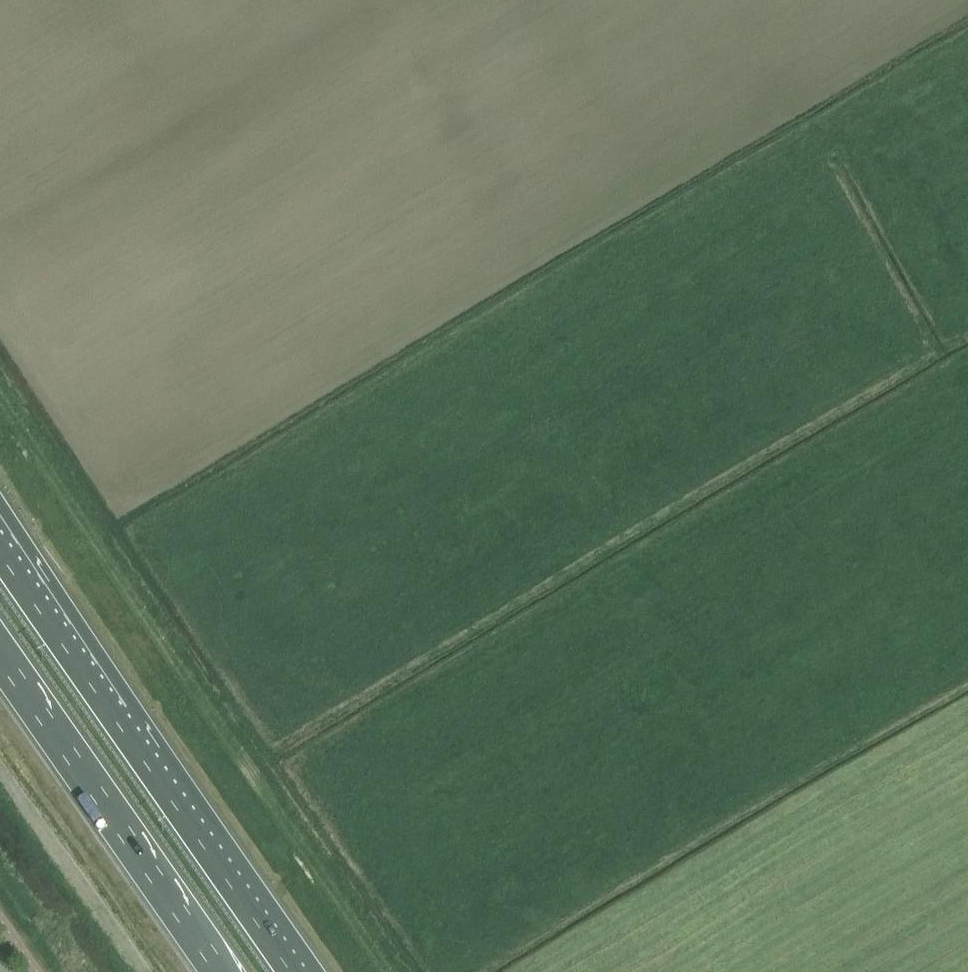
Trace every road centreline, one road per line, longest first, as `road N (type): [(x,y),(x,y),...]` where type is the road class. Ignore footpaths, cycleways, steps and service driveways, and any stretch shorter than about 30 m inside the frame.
road 1 (trunk): [(290,971),(0,551)]
road 2 (trunk): [(0,653),(222,971)]

